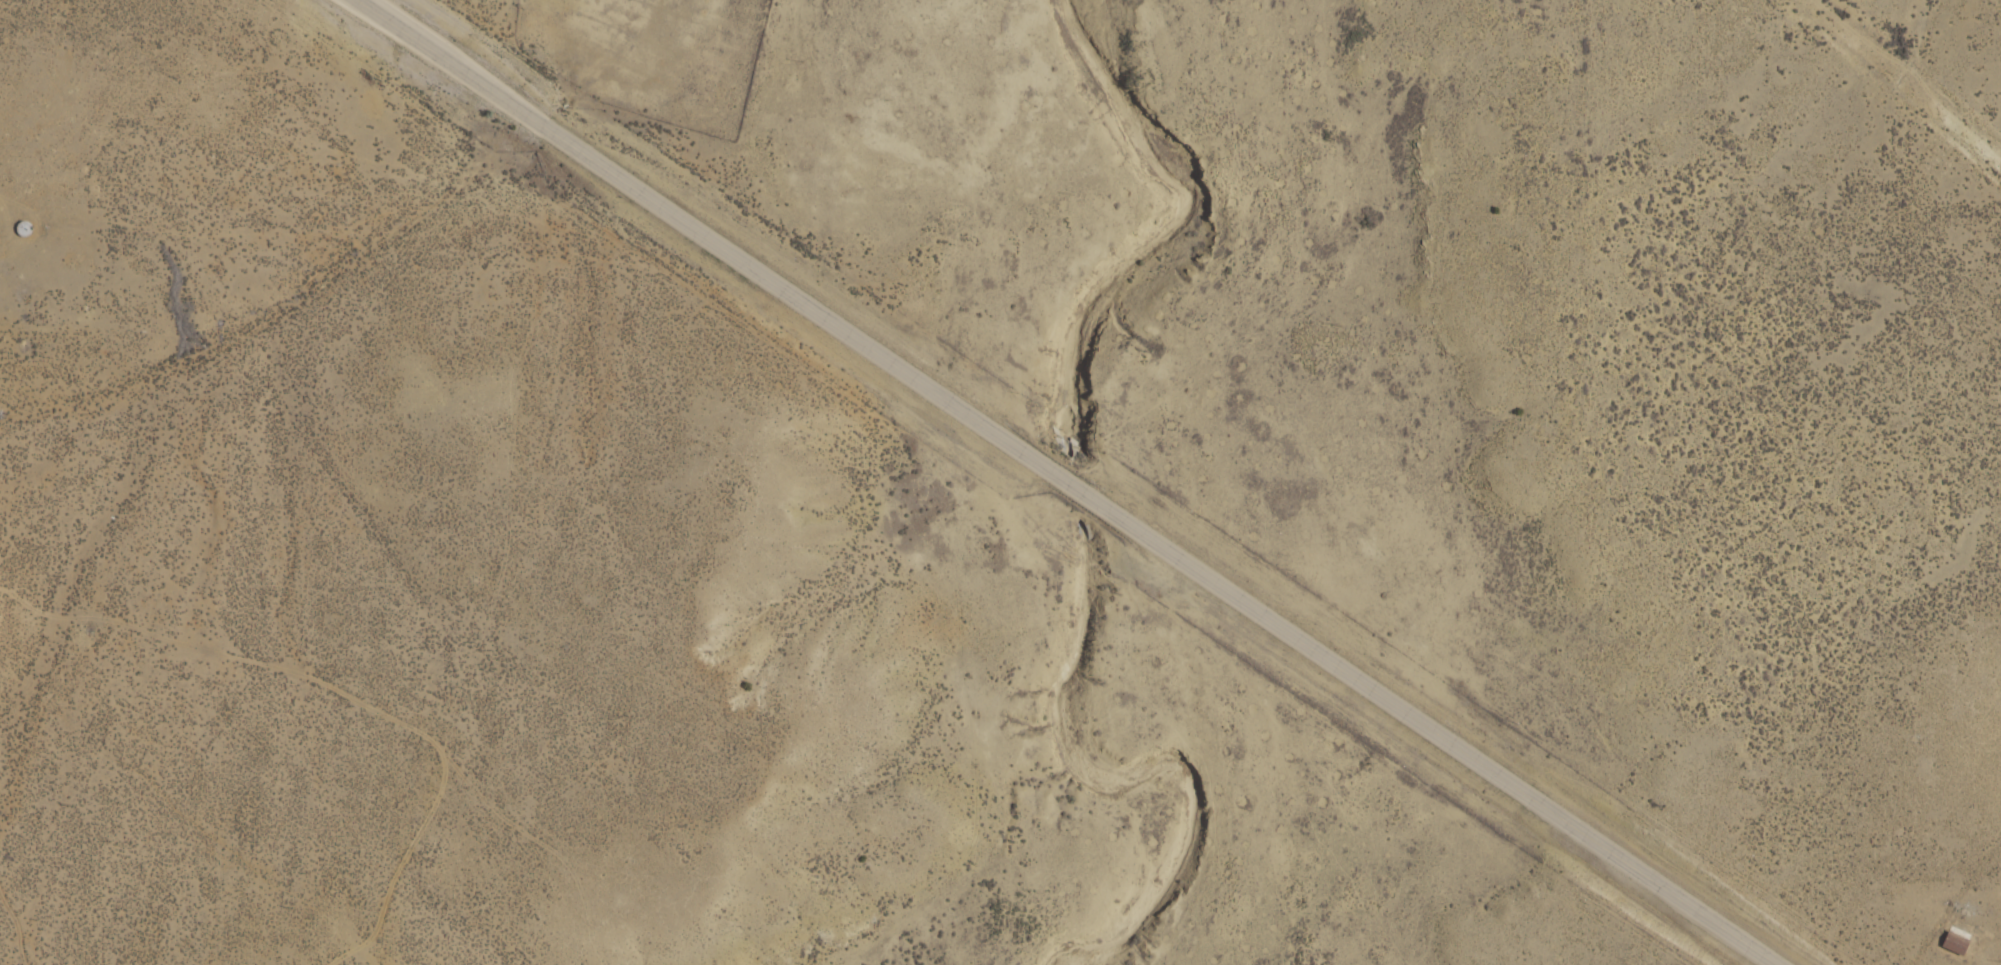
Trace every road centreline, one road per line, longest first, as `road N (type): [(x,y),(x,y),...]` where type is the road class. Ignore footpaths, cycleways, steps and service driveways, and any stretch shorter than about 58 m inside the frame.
road 1 (secondary): [(1745,964),(359,0)]
road 2 (track): [(1745,0),(2000,223)]
road 3 (track): [(629,192),(443,325)]

